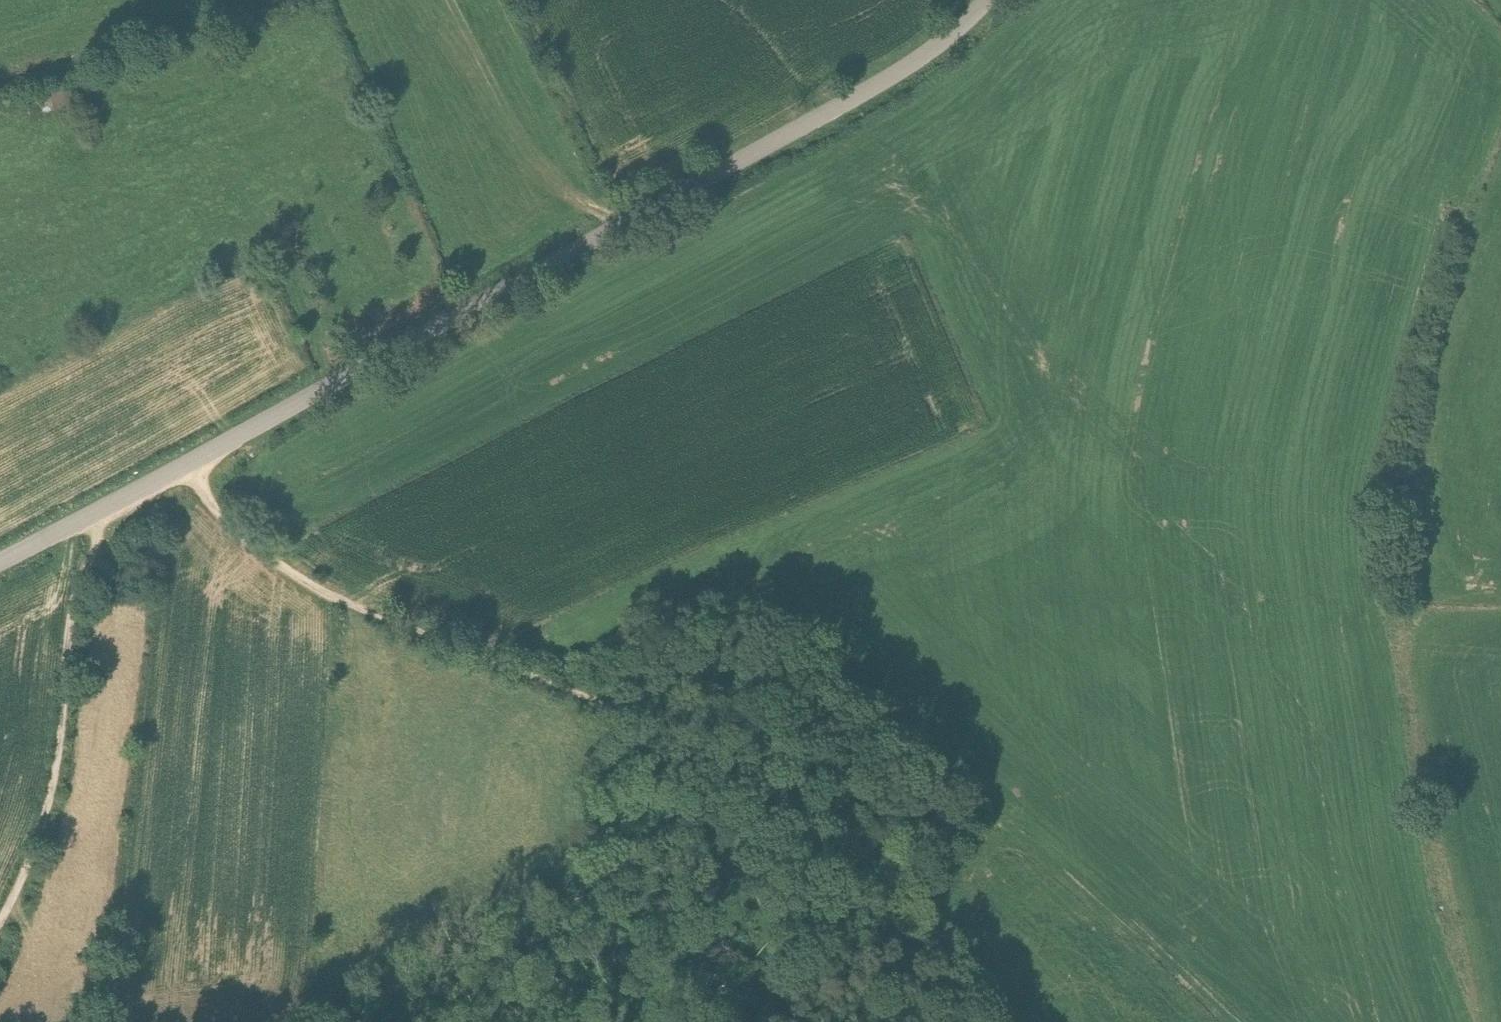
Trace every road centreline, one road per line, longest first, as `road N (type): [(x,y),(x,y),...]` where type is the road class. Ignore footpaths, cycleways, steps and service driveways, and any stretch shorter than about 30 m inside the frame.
road 1 (unclassified): [(996,0),(908,73),(192,465)]
road 2 (track): [(0,933),(42,845),(65,760),(86,573),(104,533),(100,514)]

